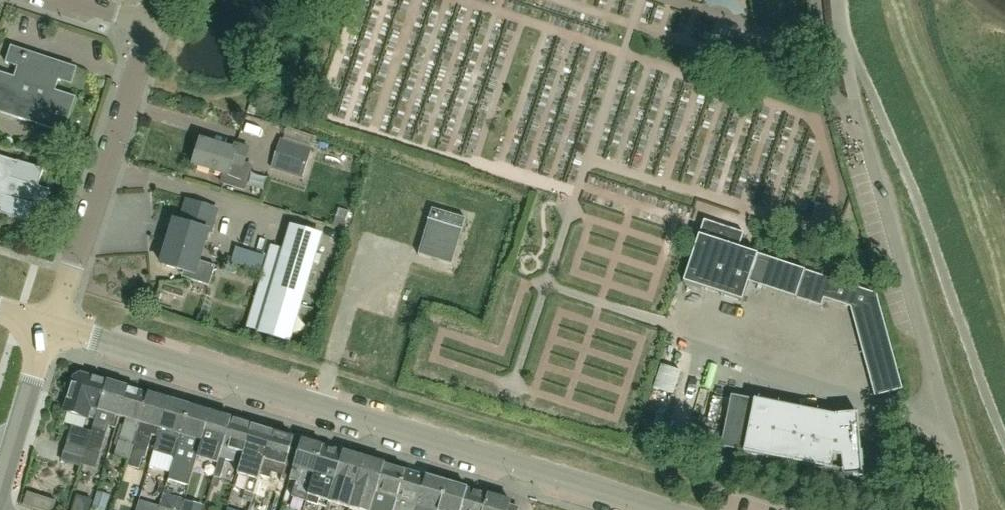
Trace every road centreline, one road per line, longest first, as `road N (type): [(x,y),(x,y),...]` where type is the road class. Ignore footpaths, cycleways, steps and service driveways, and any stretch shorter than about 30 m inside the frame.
road 1 (unclassified): [(659,509),(51,325)]
road 2 (unclassified): [(838,0),(858,118),(959,450),(968,509)]
road 3 (residential): [(51,325),(153,25)]
road 4 (track): [(135,79),(201,97),(248,92),(270,69),(293,0)]
road 5 (unclassified): [(0,492),(51,325)]

